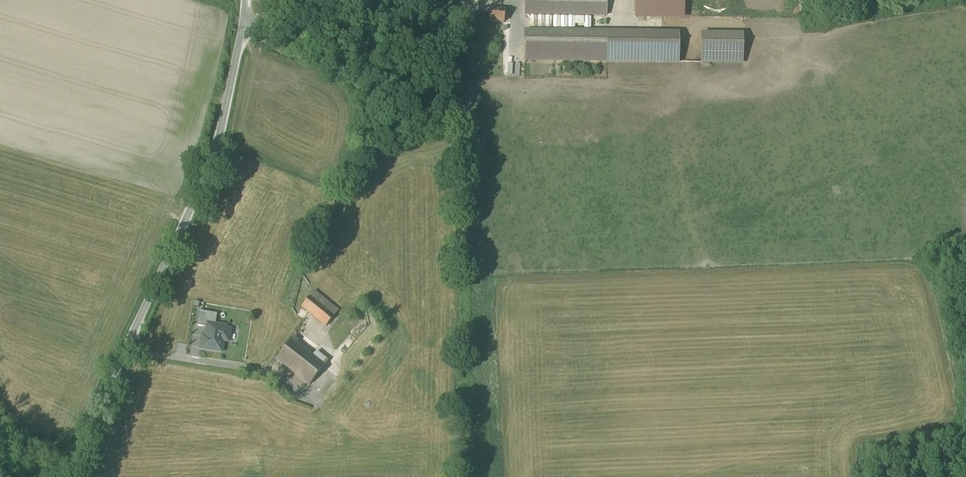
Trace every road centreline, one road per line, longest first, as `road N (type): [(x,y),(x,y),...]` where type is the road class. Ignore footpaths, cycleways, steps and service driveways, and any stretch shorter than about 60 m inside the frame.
road 1 (unclassified): [(68,476),(214,160),(244,0)]

